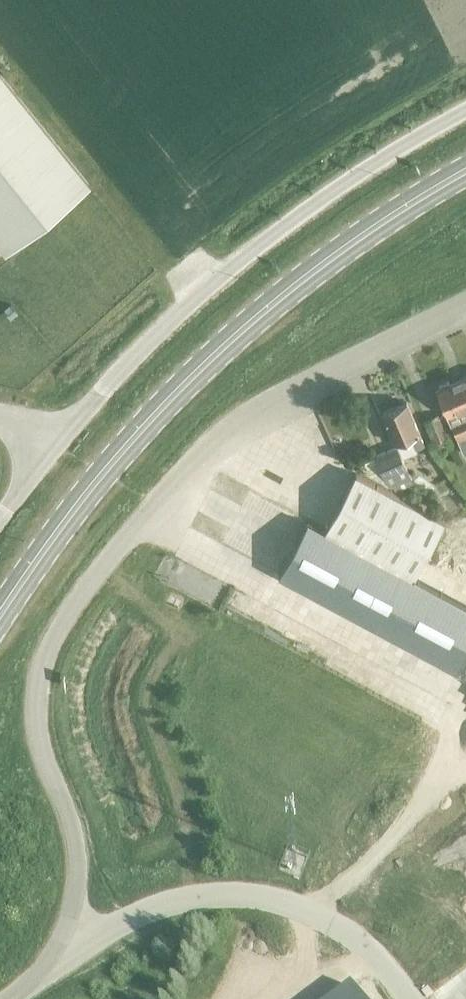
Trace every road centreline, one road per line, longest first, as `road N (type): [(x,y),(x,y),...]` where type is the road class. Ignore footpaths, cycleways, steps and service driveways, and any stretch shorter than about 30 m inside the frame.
road 1 (unclassified): [(68,927),(79,874),(36,728),(42,668),(60,625),(221,434),(275,397),(465,302)]
road 2 (secondary): [(0,617),(73,518),(225,352),(380,228),(465,176)]
road 3 (unclassified): [(465,111),(334,189),(242,259),(142,349),(52,449)]
road 4 (unclassified): [(68,927),(102,932),(189,899),(257,899),(305,910),(344,931),(411,998)]

